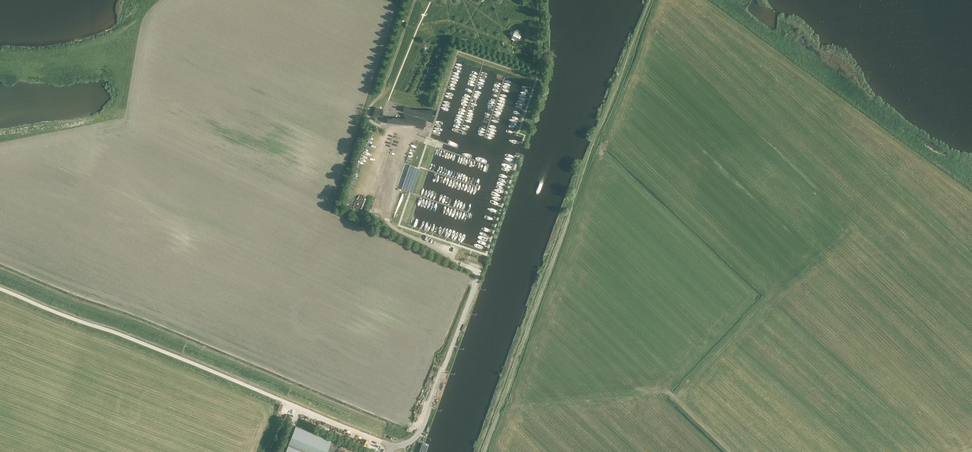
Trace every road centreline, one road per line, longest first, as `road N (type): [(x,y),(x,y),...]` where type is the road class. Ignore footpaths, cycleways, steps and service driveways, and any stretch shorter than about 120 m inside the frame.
road 1 (unclassified): [(0,288),(391,445)]
road 2 (track): [(501,404),(669,391),(729,451)]
road 3 (unclassified): [(391,445),(422,428),(478,274),(460,263)]
road 4 (track): [(552,262),(483,451)]
road 5 (track): [(809,253),(675,398)]
road 6 (track): [(415,0),(369,112),(385,126)]

